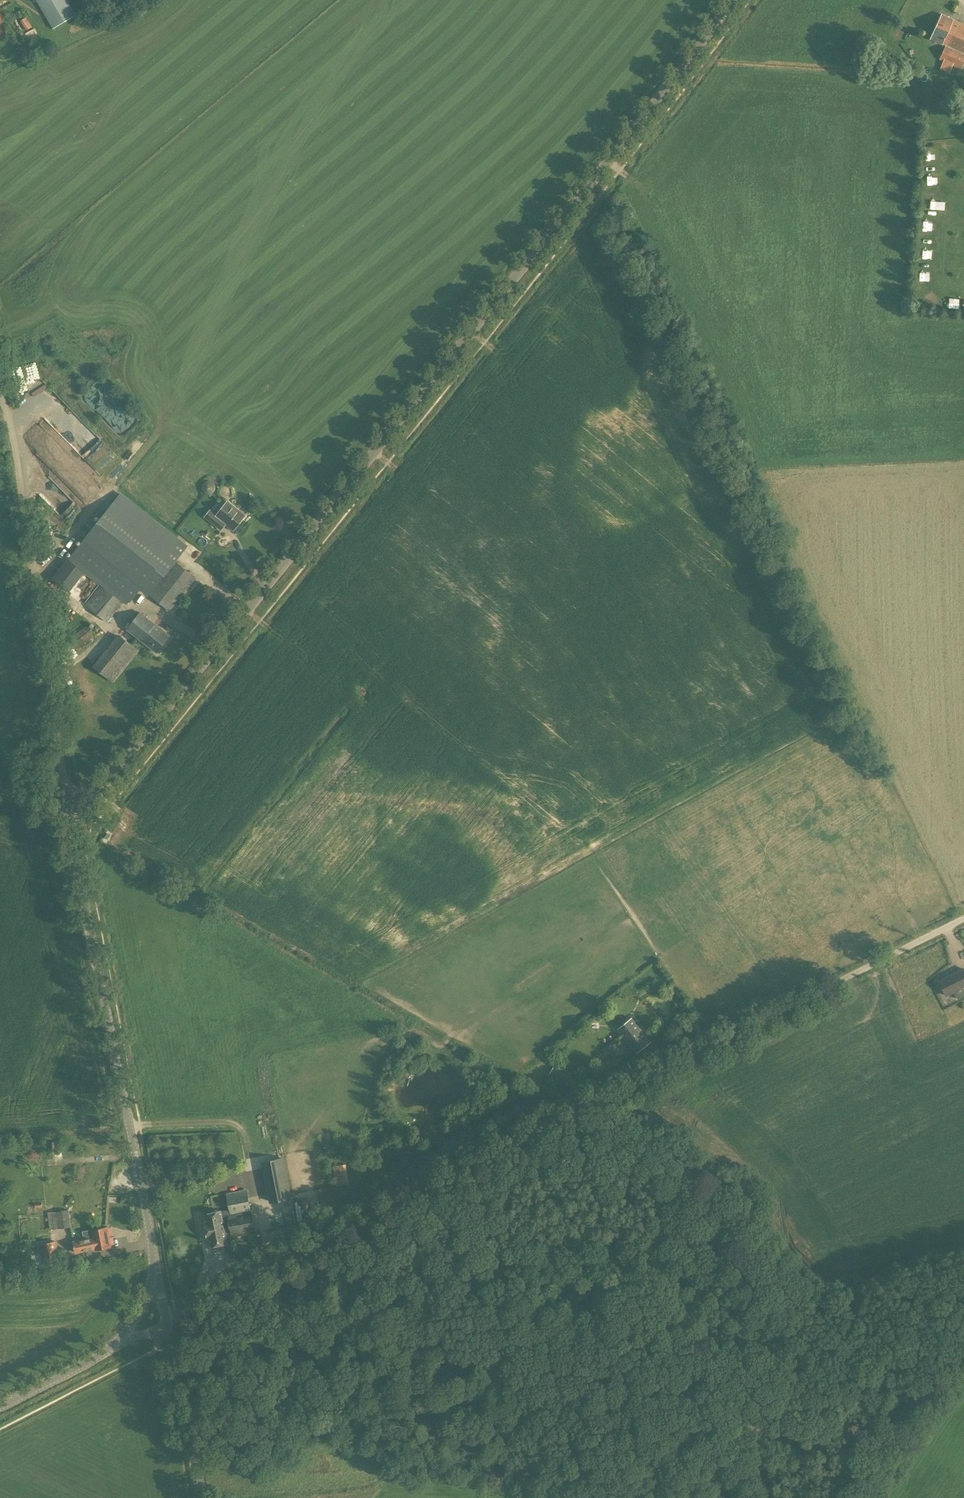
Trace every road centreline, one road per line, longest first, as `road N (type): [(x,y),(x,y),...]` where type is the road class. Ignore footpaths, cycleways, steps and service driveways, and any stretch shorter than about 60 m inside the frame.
road 1 (secondary): [(97,793),(732,0)]
road 2 (unclassified): [(167,1323),(963,918)]
road 3 (track): [(194,1448),(251,1462),(318,1431),(470,1426),(528,1463),(621,1497)]
road 4 (secondary): [(153,1252),(76,853),(79,813)]
road 5 (unclassified): [(65,784),(0,390)]
road 6 (tertiary): [(204,1497),(167,1323)]
road 7 (secondary): [(0,1407),(112,1346)]

